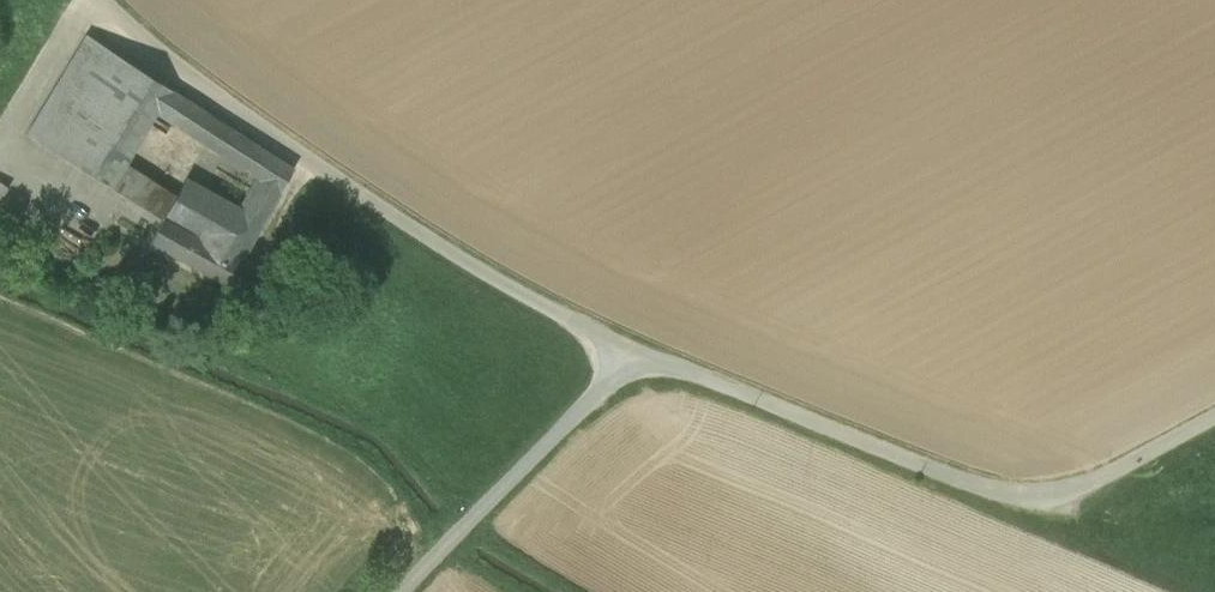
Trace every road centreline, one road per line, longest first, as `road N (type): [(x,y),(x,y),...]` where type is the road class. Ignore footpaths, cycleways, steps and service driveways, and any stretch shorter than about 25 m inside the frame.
road 1 (unclassified): [(99,0),(208,89),(515,296),(636,352)]
road 2 (unclassified): [(636,352),(955,486),(1035,494),(1117,468),(1214,415)]
road 3 (unclassified): [(404,591),(636,352)]

